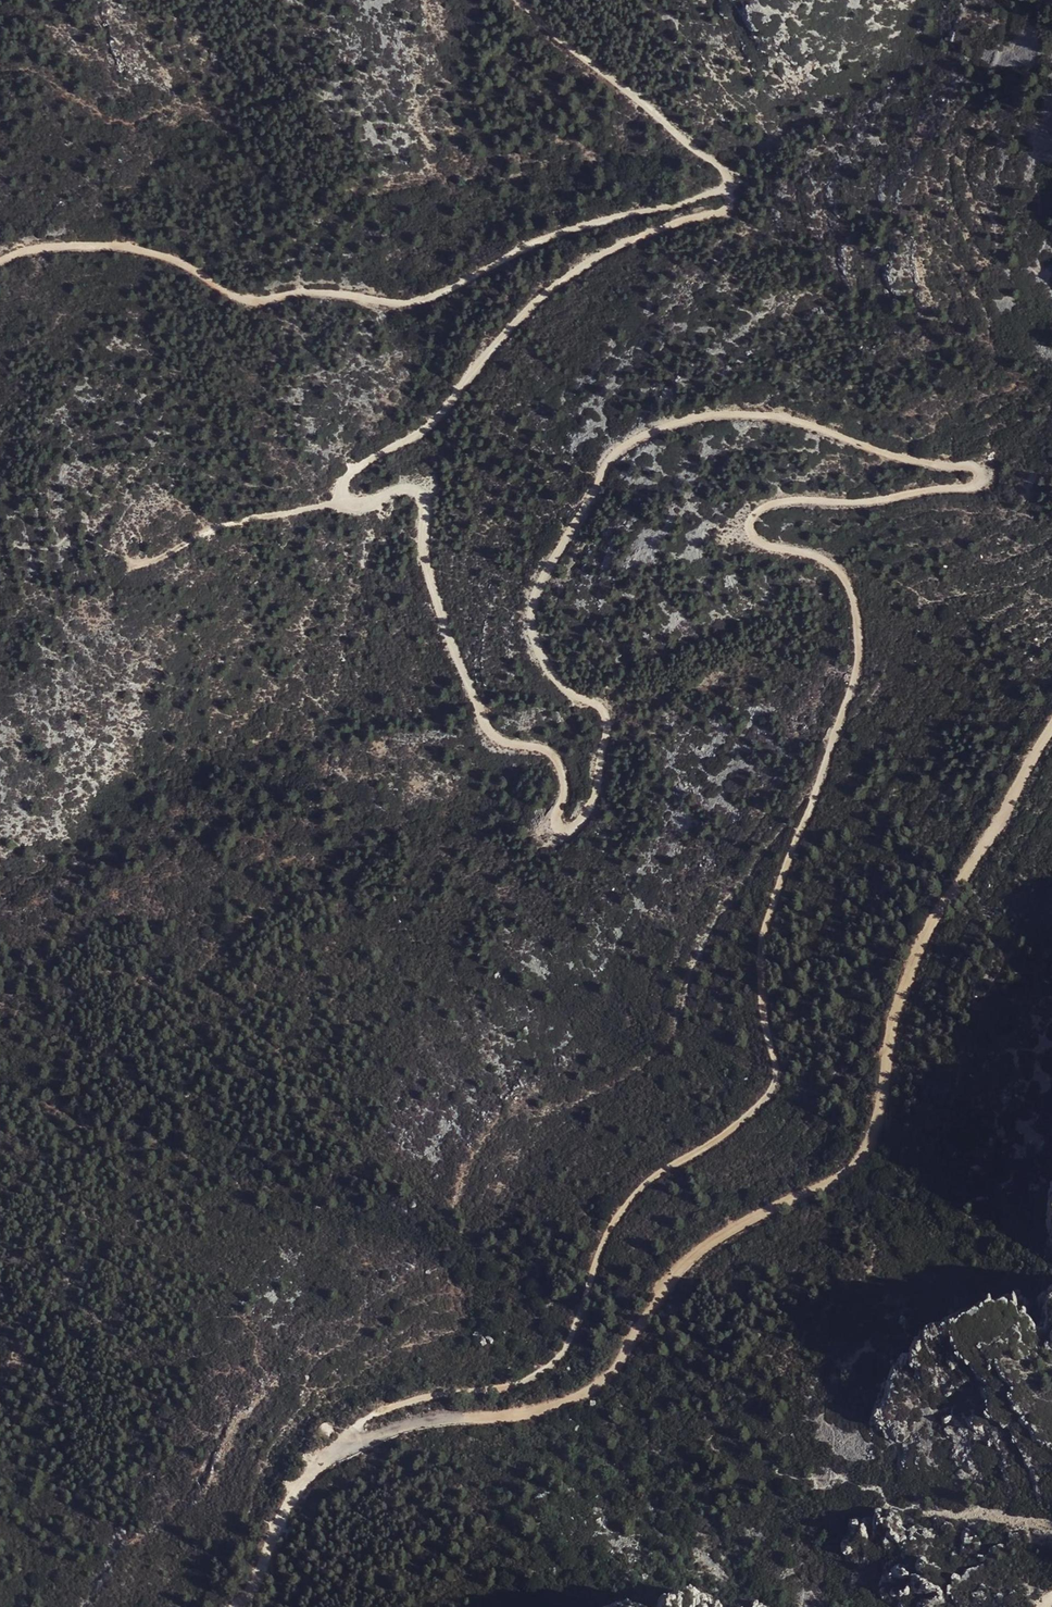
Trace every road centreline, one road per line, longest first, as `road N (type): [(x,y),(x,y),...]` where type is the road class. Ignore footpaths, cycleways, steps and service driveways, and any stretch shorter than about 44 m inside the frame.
road 1 (track): [(730,189),(718,214),(610,251),(552,289),(425,431),(350,472),(340,490),(349,505),(401,490),(421,497),(427,570),(487,729),(557,762),(561,830),(574,829),(595,796),(606,718),(553,676),(531,615),(542,581),(615,453),(704,417),(770,416),(894,456),(973,469),(977,482),(875,502),(781,502),(758,512),(751,523),(762,542),(841,575),(859,642),(854,679),(763,936),(773,1088),(739,1123),(642,1186),(618,1215),(569,1342),(553,1364),(507,1388),(384,1411),(354,1427),(343,1450)]
road 2 (track): [(343,1450),(415,1424),(529,1413),(589,1392),(613,1375),(700,1252),(853,1168),(871,1142),(895,1016),(932,923),(1051,729)]
road 3 (track): [(0,262),(50,247),(113,245),(175,260),(251,302),(330,293),(395,305),(454,288),(584,226),(730,189)]
road 4 (track): [(522,0),(569,48),(724,172),(730,189)]
road 5 (track): [(134,565),(224,526),(342,499)]
road 6 (track): [(237,1606),(294,1497),(343,1450)]

